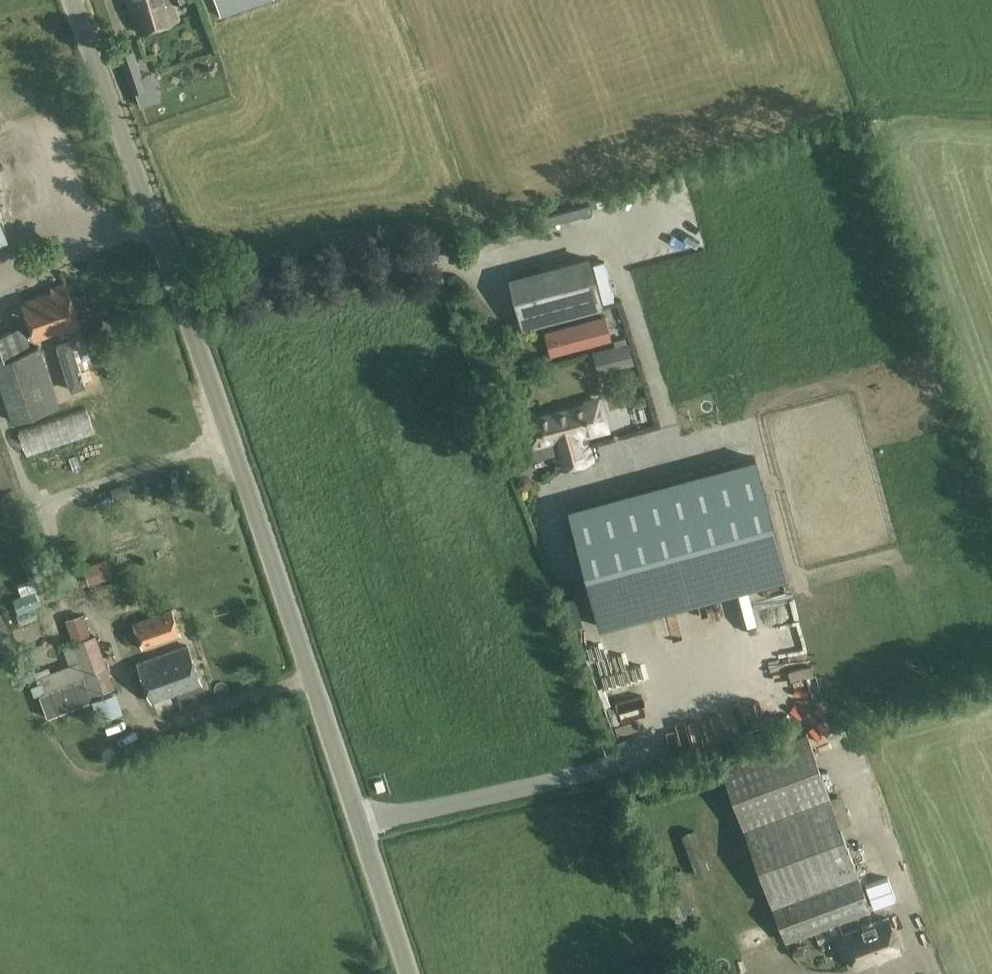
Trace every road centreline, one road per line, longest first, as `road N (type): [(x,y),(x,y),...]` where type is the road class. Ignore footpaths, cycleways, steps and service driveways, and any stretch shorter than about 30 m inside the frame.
road 1 (unclassified): [(407,973),(69,0)]

